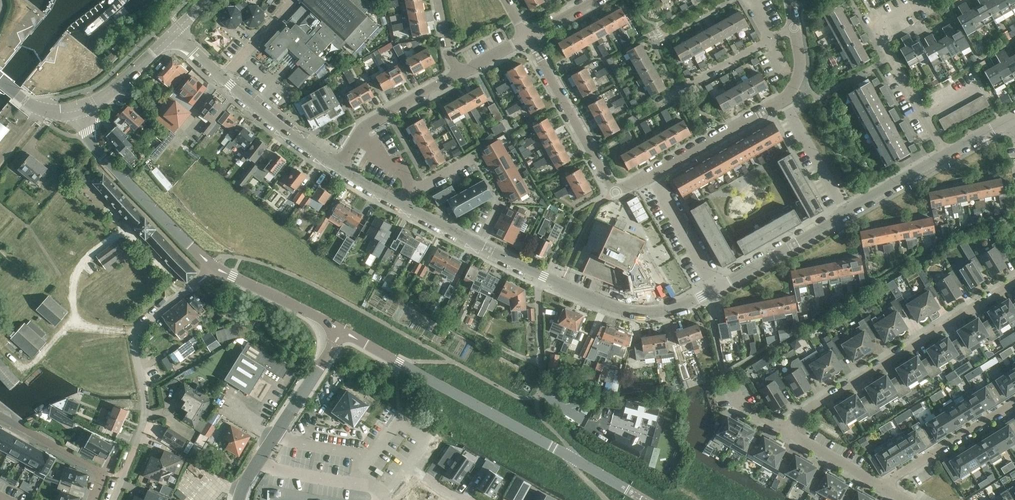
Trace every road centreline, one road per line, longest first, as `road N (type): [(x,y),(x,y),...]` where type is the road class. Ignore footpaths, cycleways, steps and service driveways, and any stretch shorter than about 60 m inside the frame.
road 1 (tertiary): [(543,277),(631,312),(669,310),(946,156)]
road 2 (tertiary): [(645,499),(341,332)]
road 3 (residential): [(779,429),(1014,286)]
road 4 (residential): [(113,499),(144,421),(136,333),(213,266)]
road 5 (residential): [(617,193),(790,97),(806,75),(794,28)]
road 6 (residential): [(617,193),(527,38)]
road 7 (tertiary): [(213,266),(92,140)]
road 8 (residential): [(923,116),(875,29),(927,0)]
road 9 (residential): [(882,488),(1014,405)]
road 10 (tertiary): [(338,169),(223,79)]
road 11 (tertiary): [(341,332),(213,266)]
road 12 (residential): [(0,416),(100,471),(95,499)]
road 13 (residential): [(678,89),(794,28)]
road 14 (tertiary): [(81,109),(175,32)]
road 15 (tertiary): [(276,434),(341,332)]

